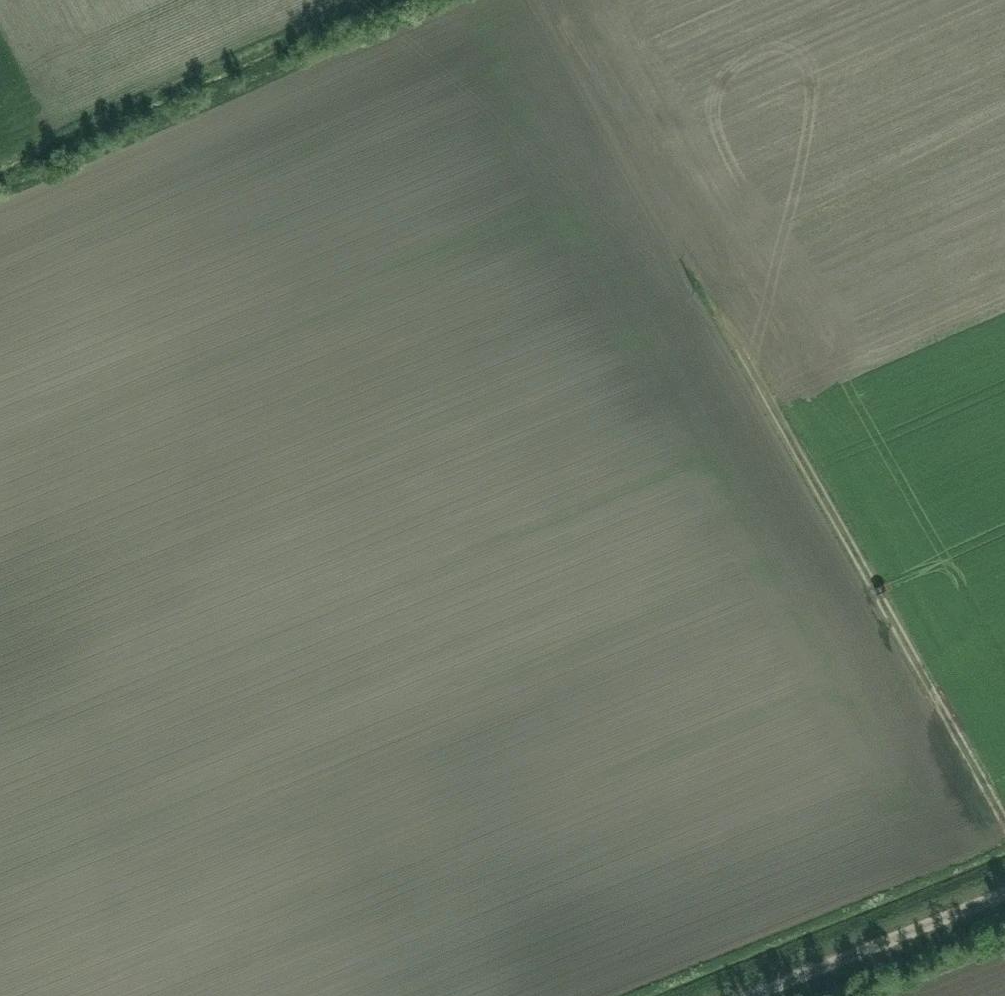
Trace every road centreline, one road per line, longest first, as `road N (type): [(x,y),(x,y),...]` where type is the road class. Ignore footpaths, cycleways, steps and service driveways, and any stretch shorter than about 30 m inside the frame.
road 1 (residential): [(1004,883),(722,995)]

